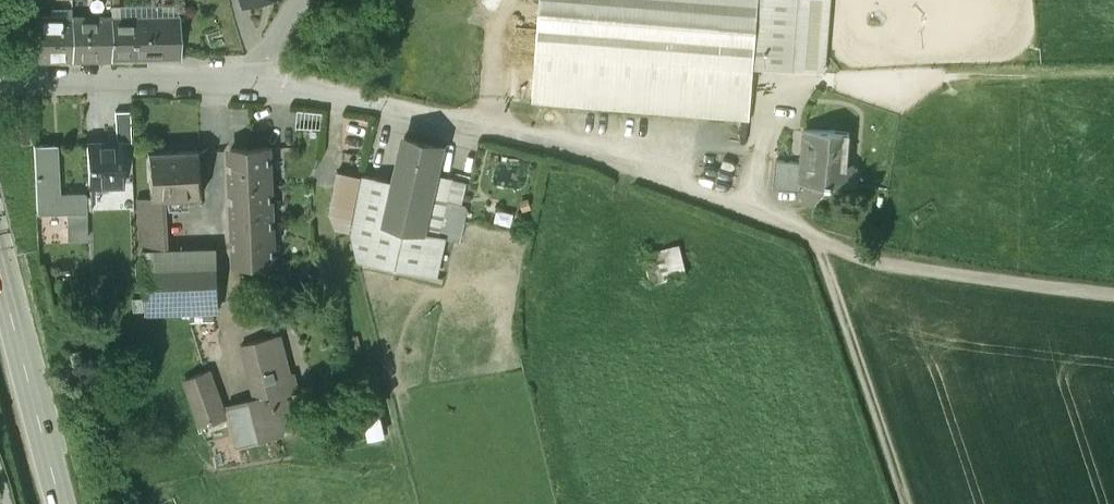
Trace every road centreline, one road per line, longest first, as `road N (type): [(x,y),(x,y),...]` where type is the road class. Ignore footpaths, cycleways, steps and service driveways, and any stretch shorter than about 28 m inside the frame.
road 1 (unclassified): [(250,80),(694,187),(815,237)]
road 2 (track): [(815,237),(937,272),(1113,292)]
road 3 (track): [(815,237),(908,503)]
road 4 (unclassified): [(0,84),(250,80)]
road 5 (secondary): [(0,263),(61,503)]

